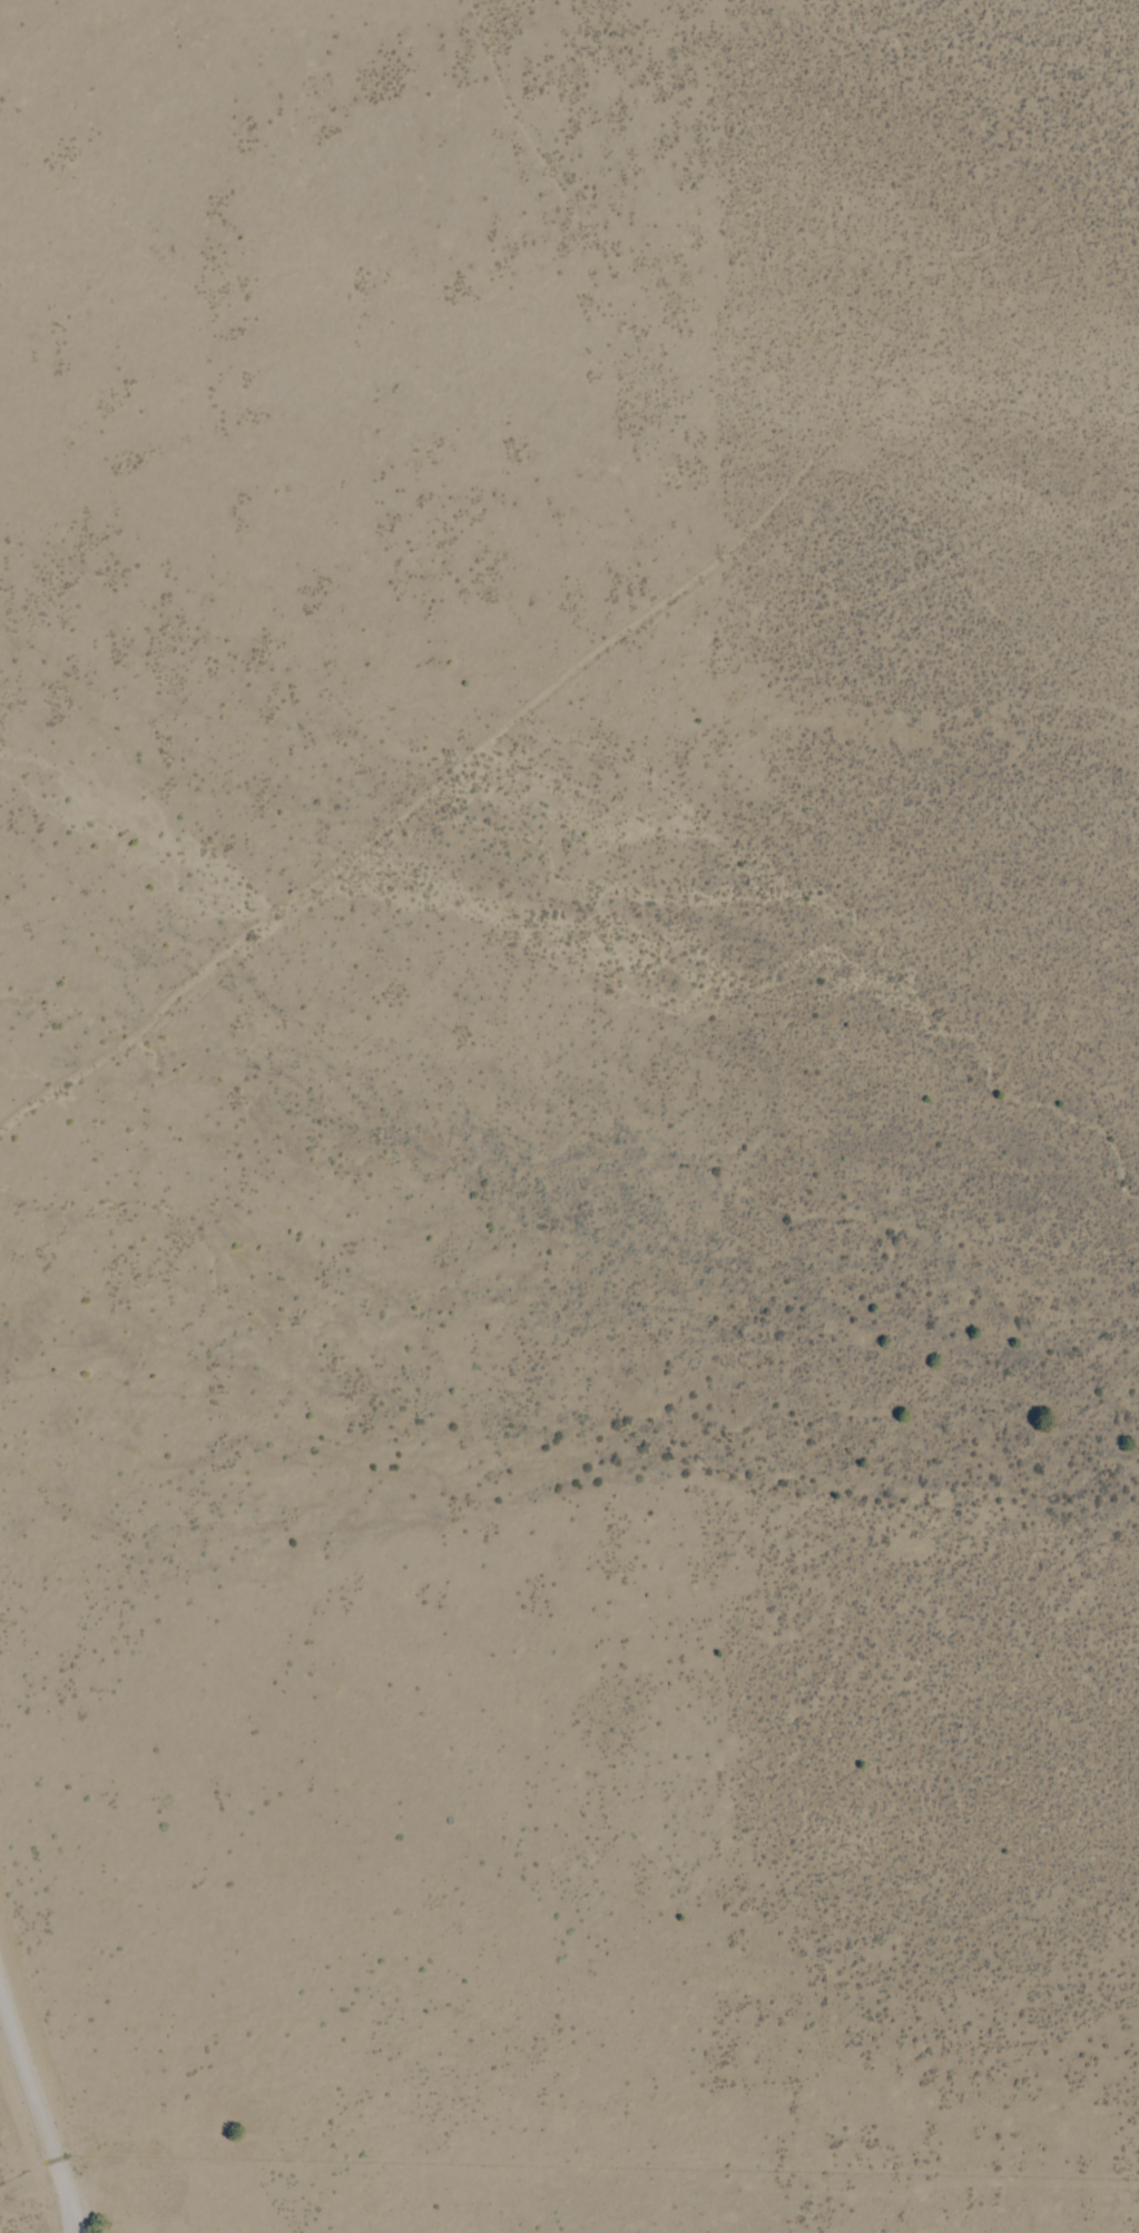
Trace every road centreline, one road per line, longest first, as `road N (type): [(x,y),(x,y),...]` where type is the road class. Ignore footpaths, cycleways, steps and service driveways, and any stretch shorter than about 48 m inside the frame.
road 1 (residential): [(67,2193),(0,1996)]

